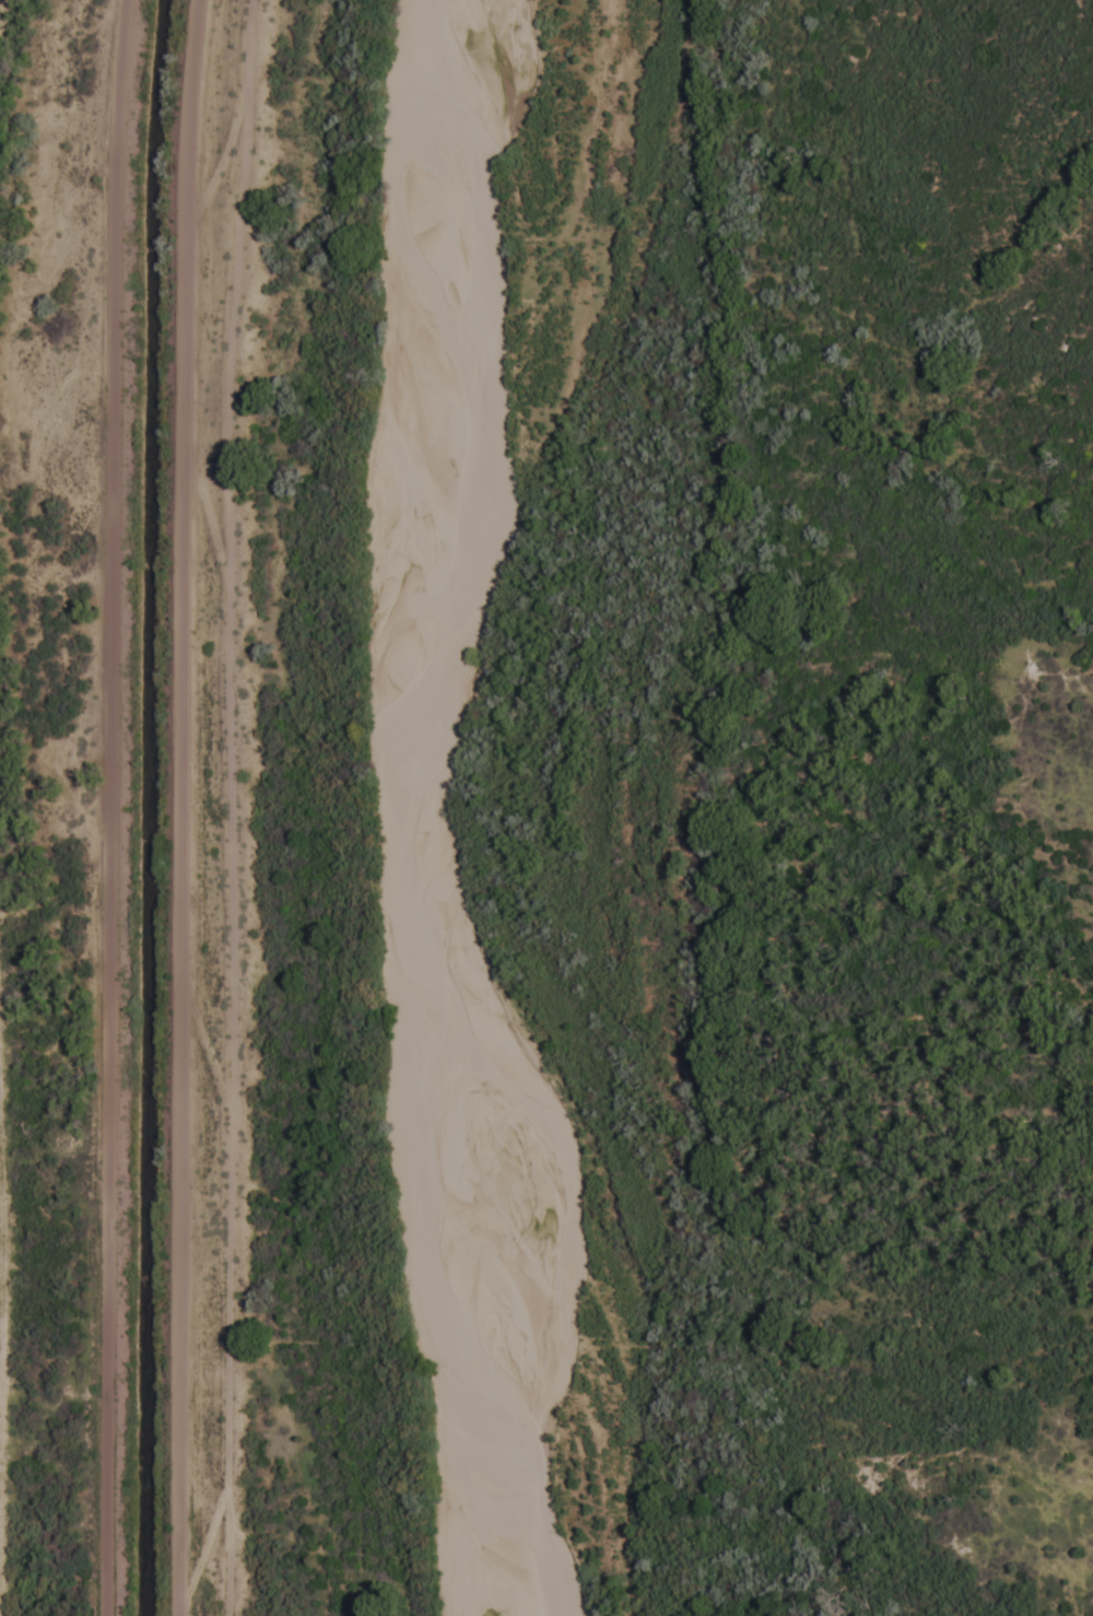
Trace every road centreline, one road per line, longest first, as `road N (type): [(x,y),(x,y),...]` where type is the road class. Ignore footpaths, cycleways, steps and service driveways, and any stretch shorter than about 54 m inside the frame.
road 1 (track): [(154,1615),(176,235),(211,0)]

